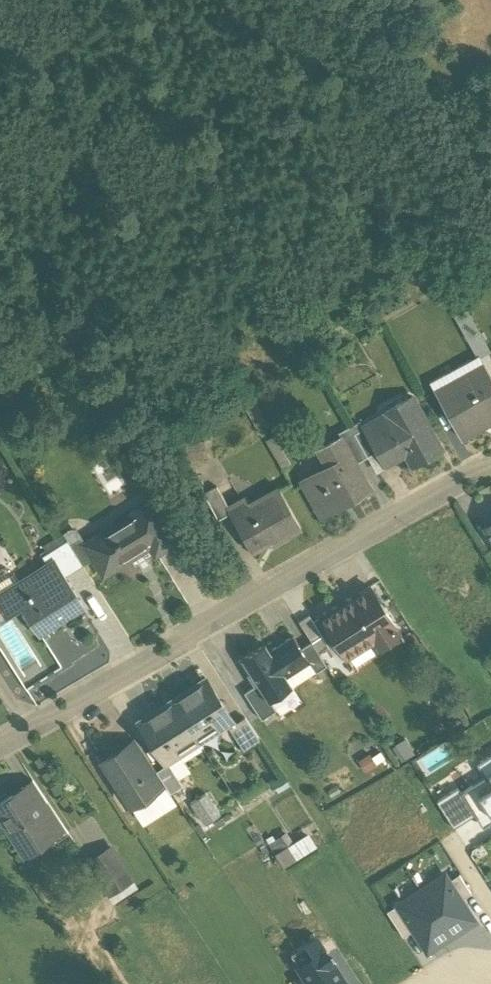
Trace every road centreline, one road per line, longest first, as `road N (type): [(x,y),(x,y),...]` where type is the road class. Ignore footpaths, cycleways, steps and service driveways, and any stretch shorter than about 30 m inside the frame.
road 1 (residential): [(0,750),(490,476)]

